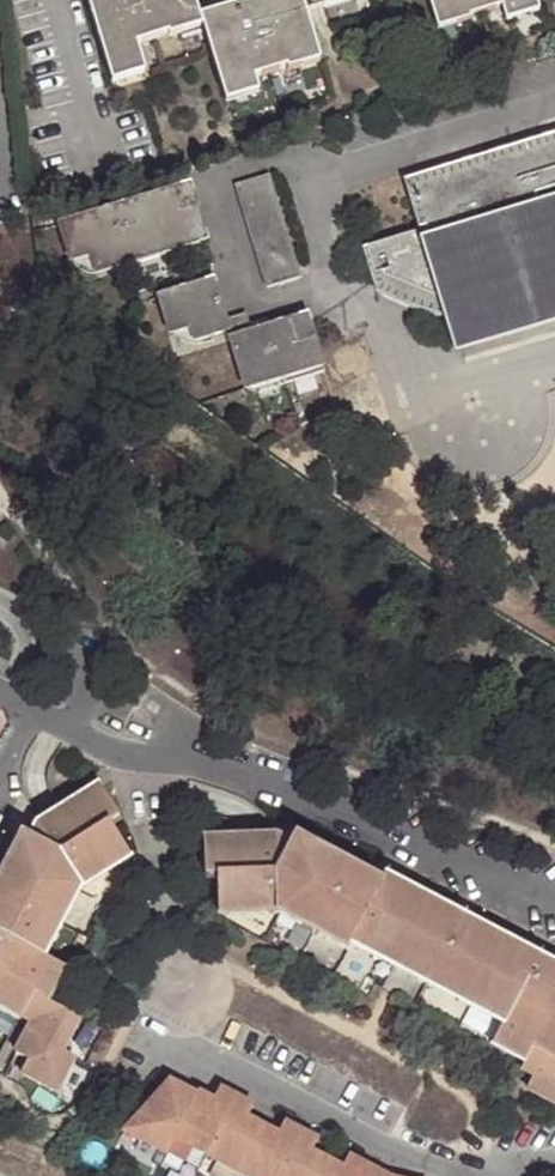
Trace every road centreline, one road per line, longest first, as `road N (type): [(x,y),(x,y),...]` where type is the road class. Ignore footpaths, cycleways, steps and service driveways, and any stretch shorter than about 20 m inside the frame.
road 1 (residential): [(0,696),(130,758),(240,768),(554,909)]
road 2 (residential): [(472,1175),(381,1150),(135,1030)]

